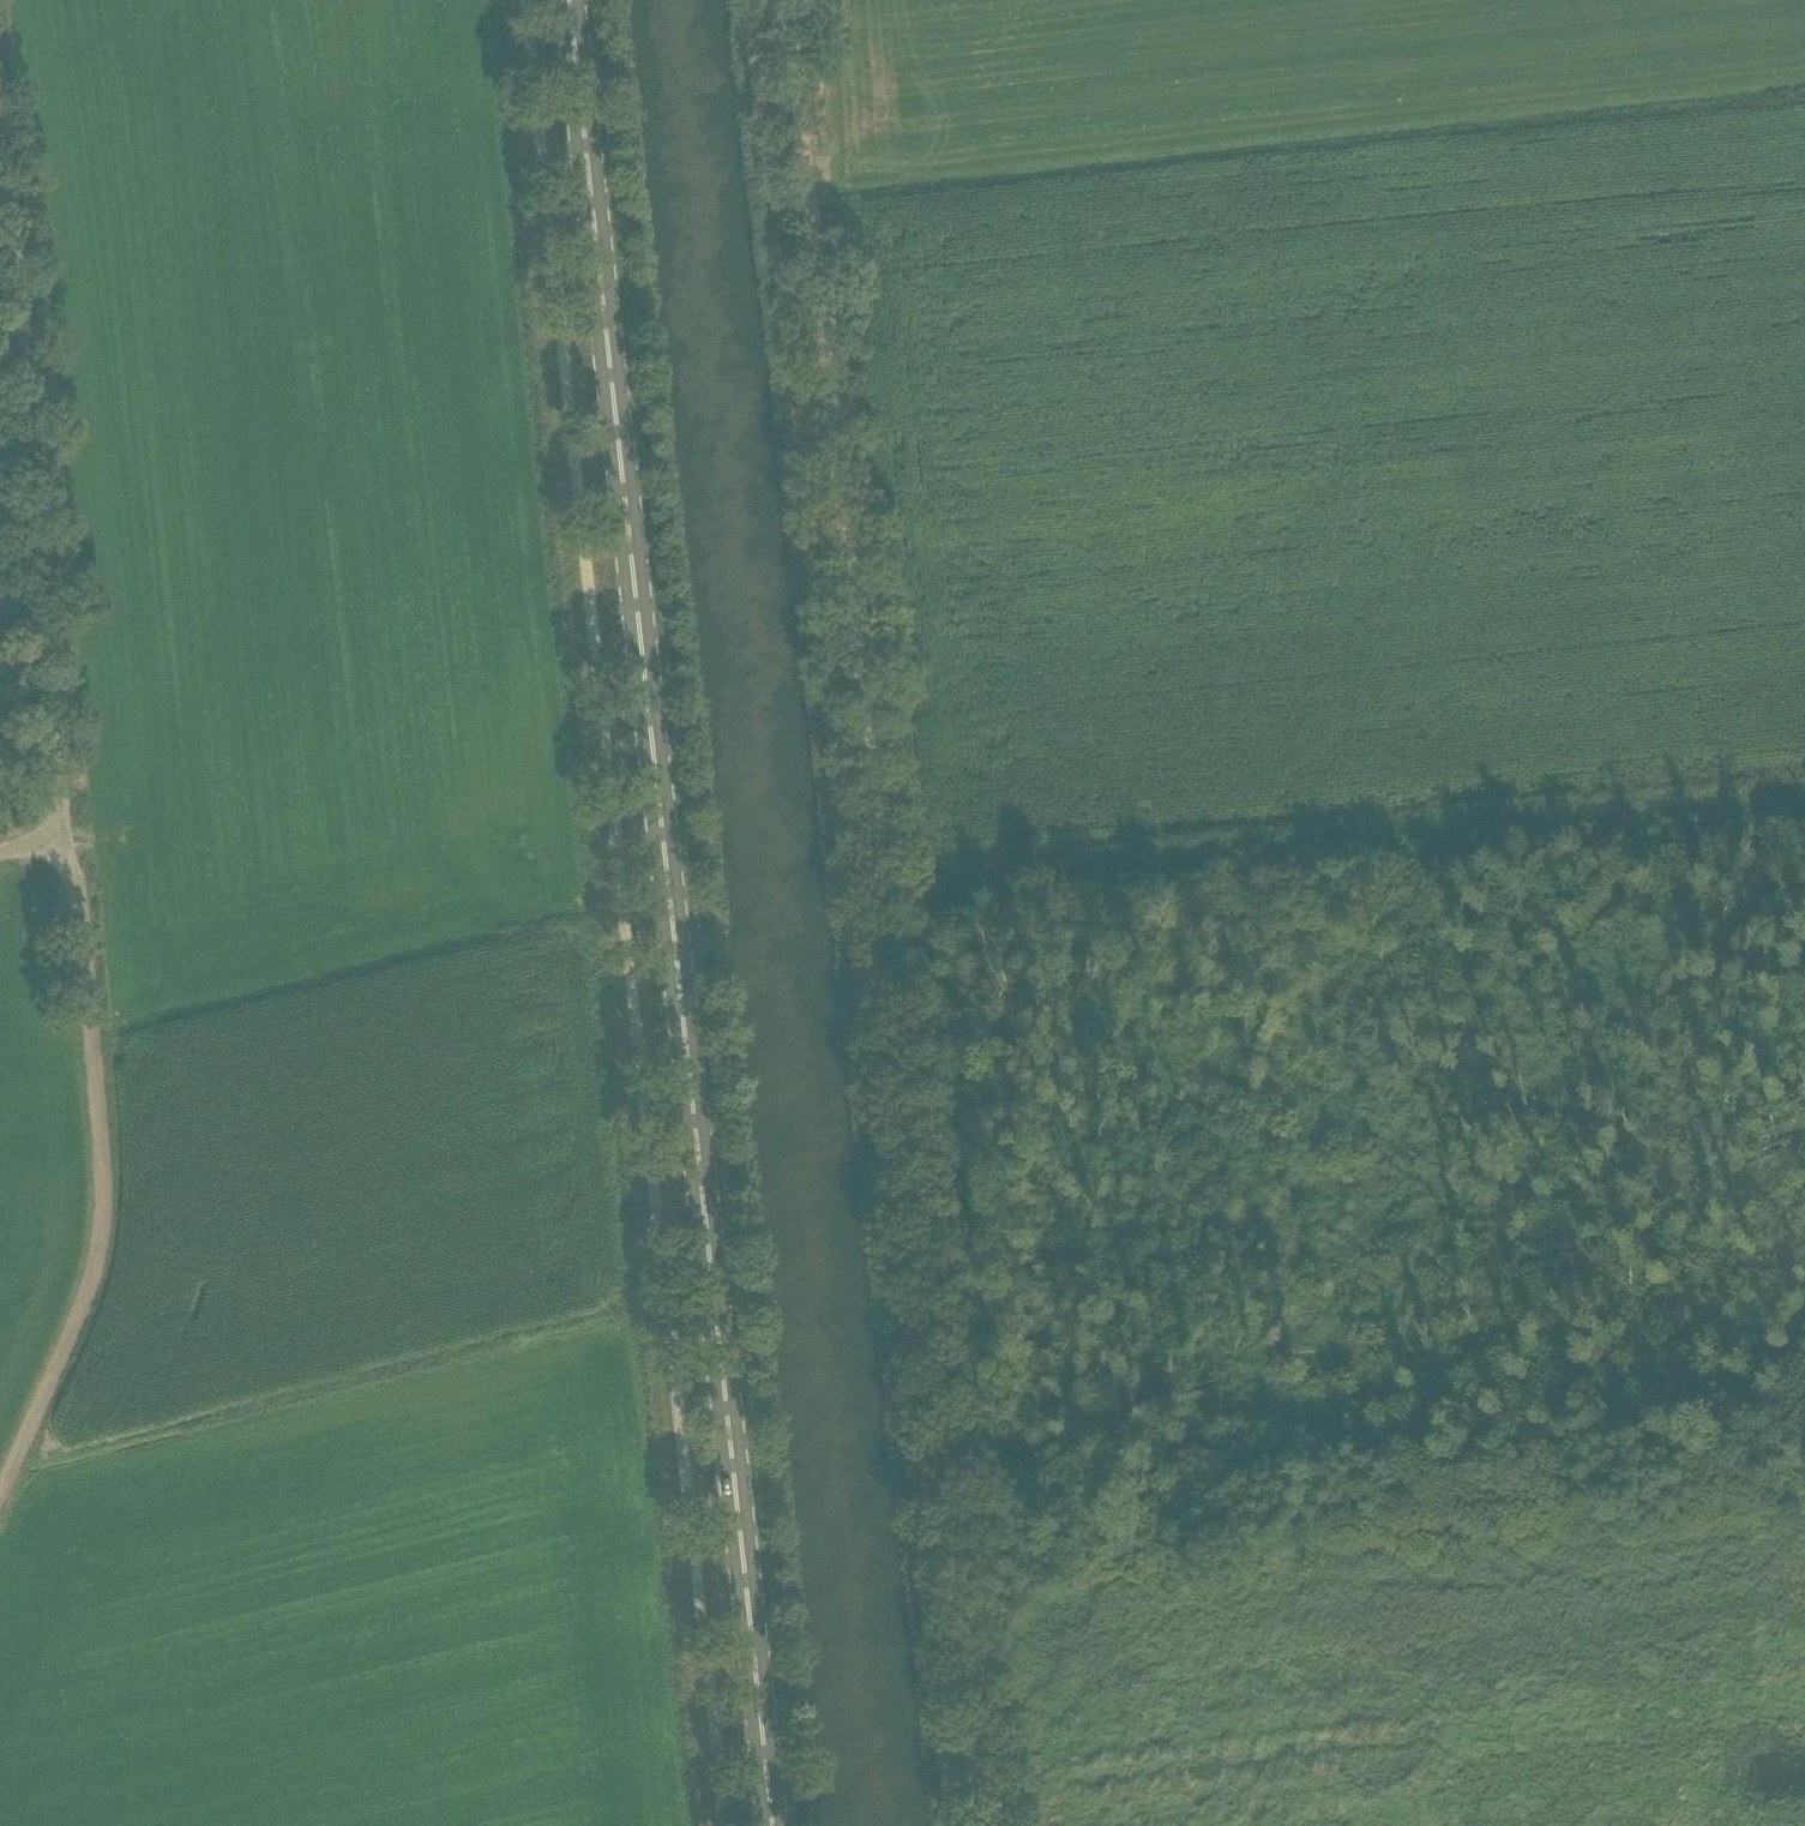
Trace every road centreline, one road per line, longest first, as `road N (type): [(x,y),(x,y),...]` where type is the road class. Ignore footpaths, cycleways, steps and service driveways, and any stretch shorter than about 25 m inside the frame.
road 1 (primary): [(779,1825),(569,0)]
road 2 (track): [(983,1825),(778,0)]
road 3 (unclassified): [(0,855),(54,837),(62,768),(0,113)]
road 4 (track): [(54,837),(79,900),(102,1238),(81,1308),(0,1494)]

